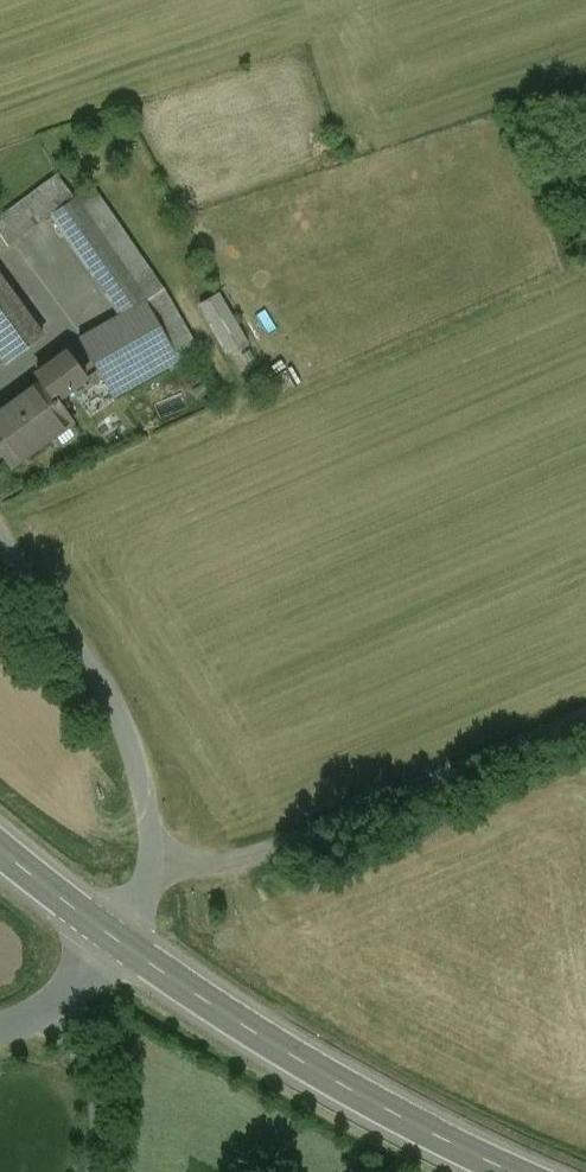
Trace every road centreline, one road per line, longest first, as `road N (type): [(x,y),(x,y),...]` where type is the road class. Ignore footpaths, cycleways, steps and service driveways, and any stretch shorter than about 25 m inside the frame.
road 1 (secondary): [(110,936),(289,1054),(511,1171)]
road 2 (unclassified): [(152,865),(239,858),(585,711)]
road 3 (residential): [(0,537),(125,729),(142,780),(152,865)]
road 4 (residential): [(0,1029),(46,1010),(75,986),(110,936)]
road 5 (secondary): [(0,850),(110,936)]

